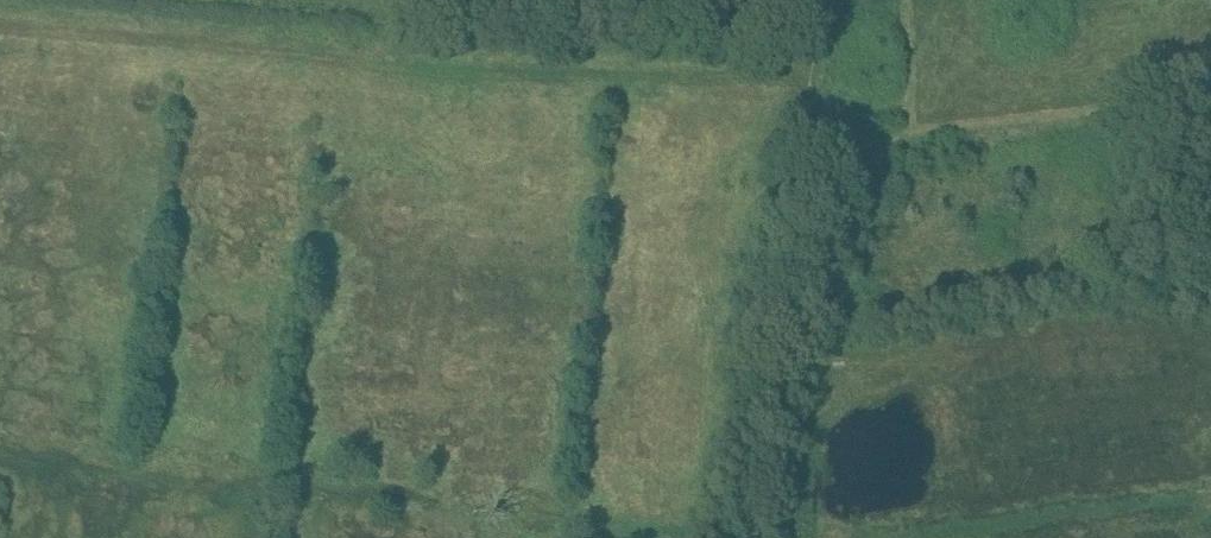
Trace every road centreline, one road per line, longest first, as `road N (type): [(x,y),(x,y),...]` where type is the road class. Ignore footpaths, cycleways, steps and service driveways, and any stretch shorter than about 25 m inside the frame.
road 1 (track): [(822,0),(798,312)]

